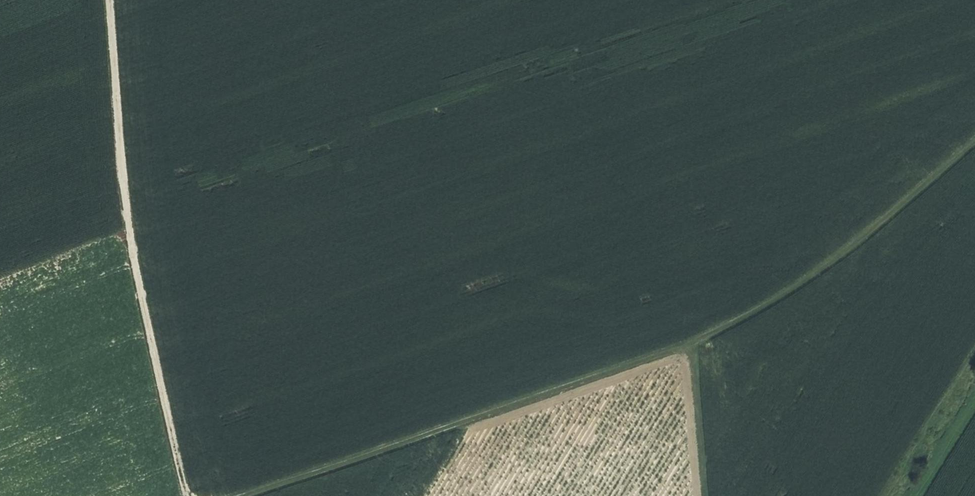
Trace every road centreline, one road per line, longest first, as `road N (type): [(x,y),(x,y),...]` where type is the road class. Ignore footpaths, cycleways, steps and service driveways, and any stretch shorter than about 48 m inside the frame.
road 1 (track): [(974,142),(807,278),(693,342),(241,495)]
road 2 (track): [(110,0),(129,213),(187,495)]
road 3 (track): [(693,342),(706,495)]

